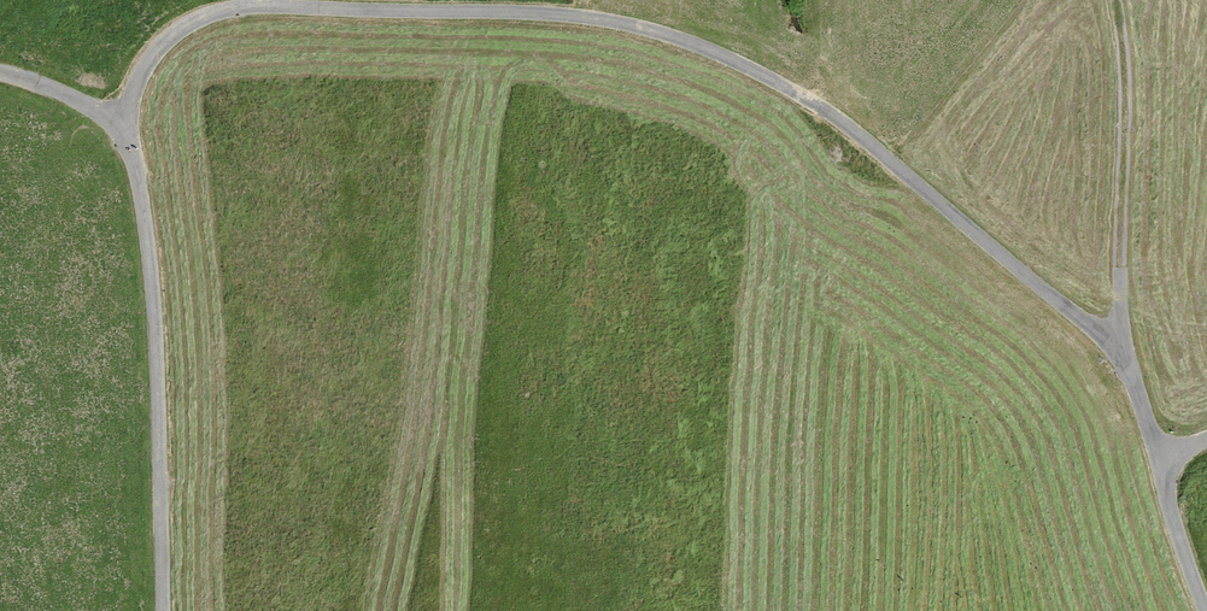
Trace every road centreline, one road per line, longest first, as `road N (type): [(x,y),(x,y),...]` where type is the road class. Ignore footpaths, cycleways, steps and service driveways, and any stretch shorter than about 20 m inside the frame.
road 1 (track): [(159,610),(158,395),(142,192),(121,128),(138,68),(212,12),(292,7),(554,18),(710,47),(848,126),(1100,344),(1165,466),(1206,609)]
road 2 (track): [(1131,402),(1118,272),(1127,118),(1117,0)]
road 3 (track): [(121,128),(79,98),(0,74)]

